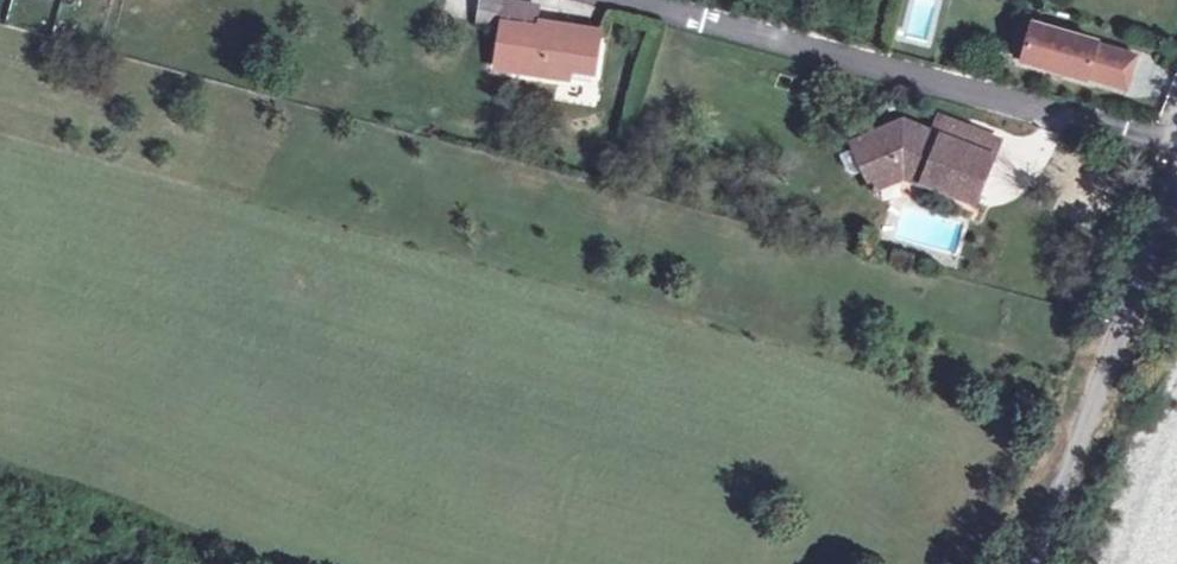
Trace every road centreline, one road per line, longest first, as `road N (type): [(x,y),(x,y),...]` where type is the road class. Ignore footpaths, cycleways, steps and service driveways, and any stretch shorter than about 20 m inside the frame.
road 1 (residential): [(1036,563),(1176,182)]

